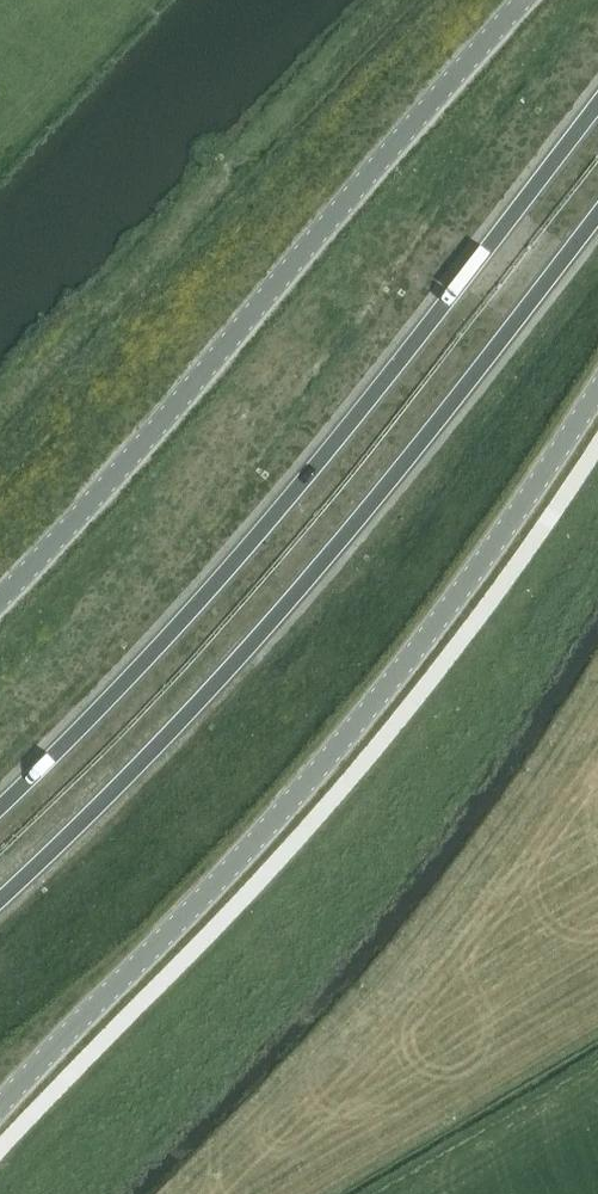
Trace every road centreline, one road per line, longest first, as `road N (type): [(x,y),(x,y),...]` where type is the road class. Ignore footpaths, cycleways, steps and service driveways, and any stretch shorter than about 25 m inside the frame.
road 1 (unclassified): [(0,1105),(344,739),(488,552),(597,386)]
road 2 (trunk): [(597,102),(294,491),(0,804)]
road 3 (trunk): [(0,897),(148,754),(295,591),(597,209)]
road 4 (unclassified): [(522,0),(0,601)]

